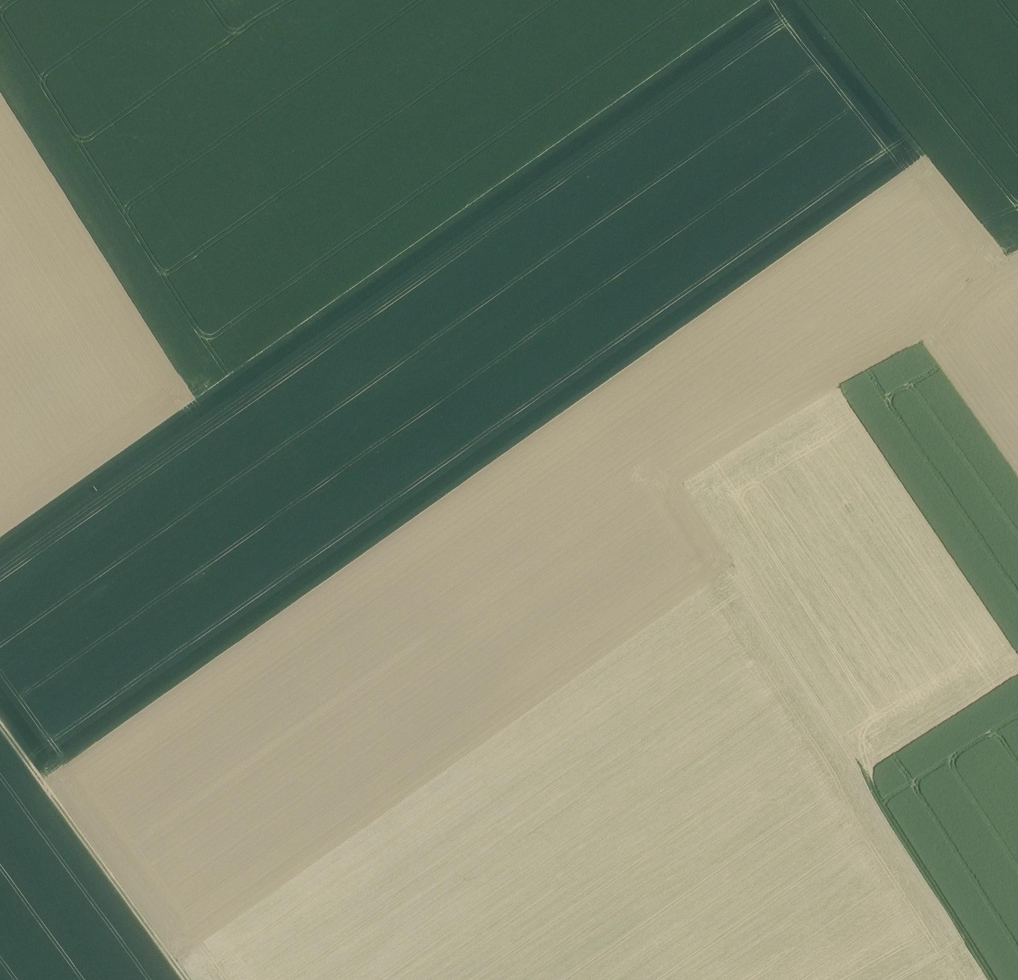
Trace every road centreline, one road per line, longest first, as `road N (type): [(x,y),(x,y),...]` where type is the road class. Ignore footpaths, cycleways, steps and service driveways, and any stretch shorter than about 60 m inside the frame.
road 1 (track): [(0,723),(187,979)]

